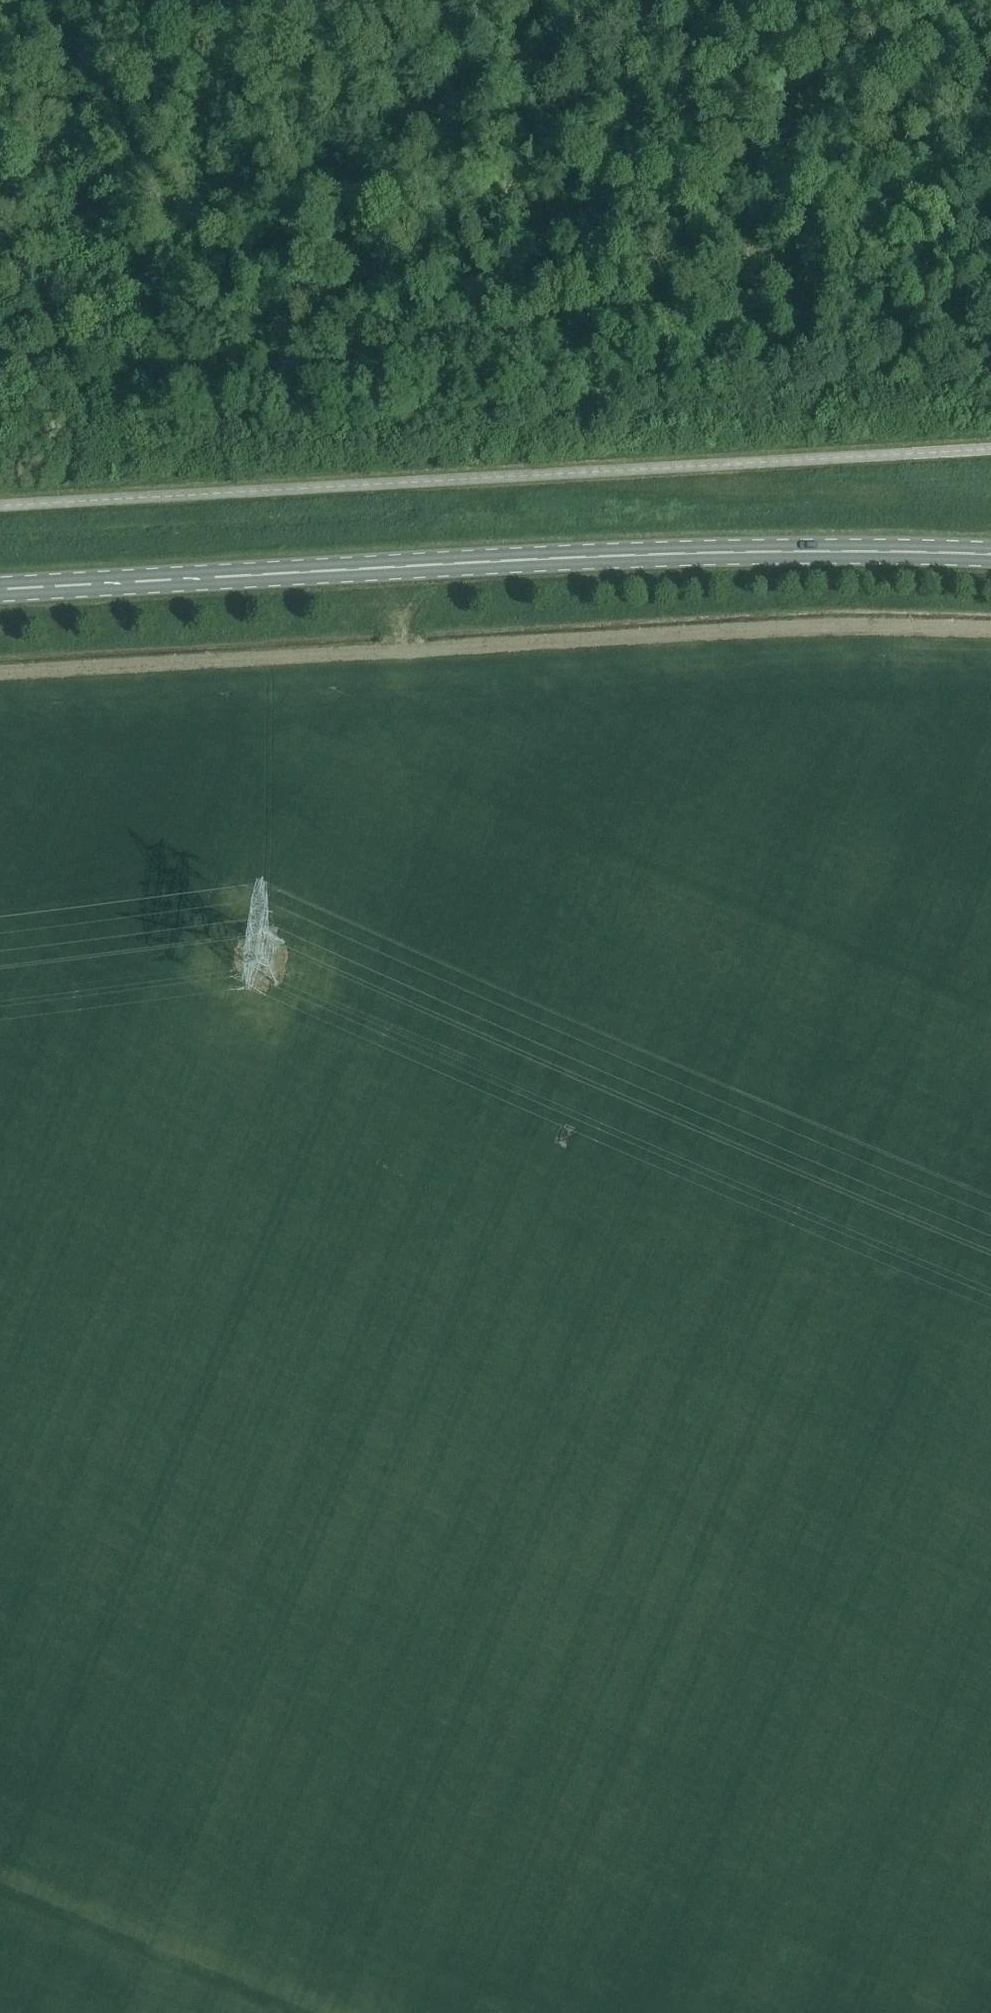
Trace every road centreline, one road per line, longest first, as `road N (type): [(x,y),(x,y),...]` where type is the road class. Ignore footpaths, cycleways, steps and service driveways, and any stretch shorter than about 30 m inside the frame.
road 1 (primary): [(0,591),(603,558),(990,556)]
road 2 (track): [(327,2012),(0,1875)]

